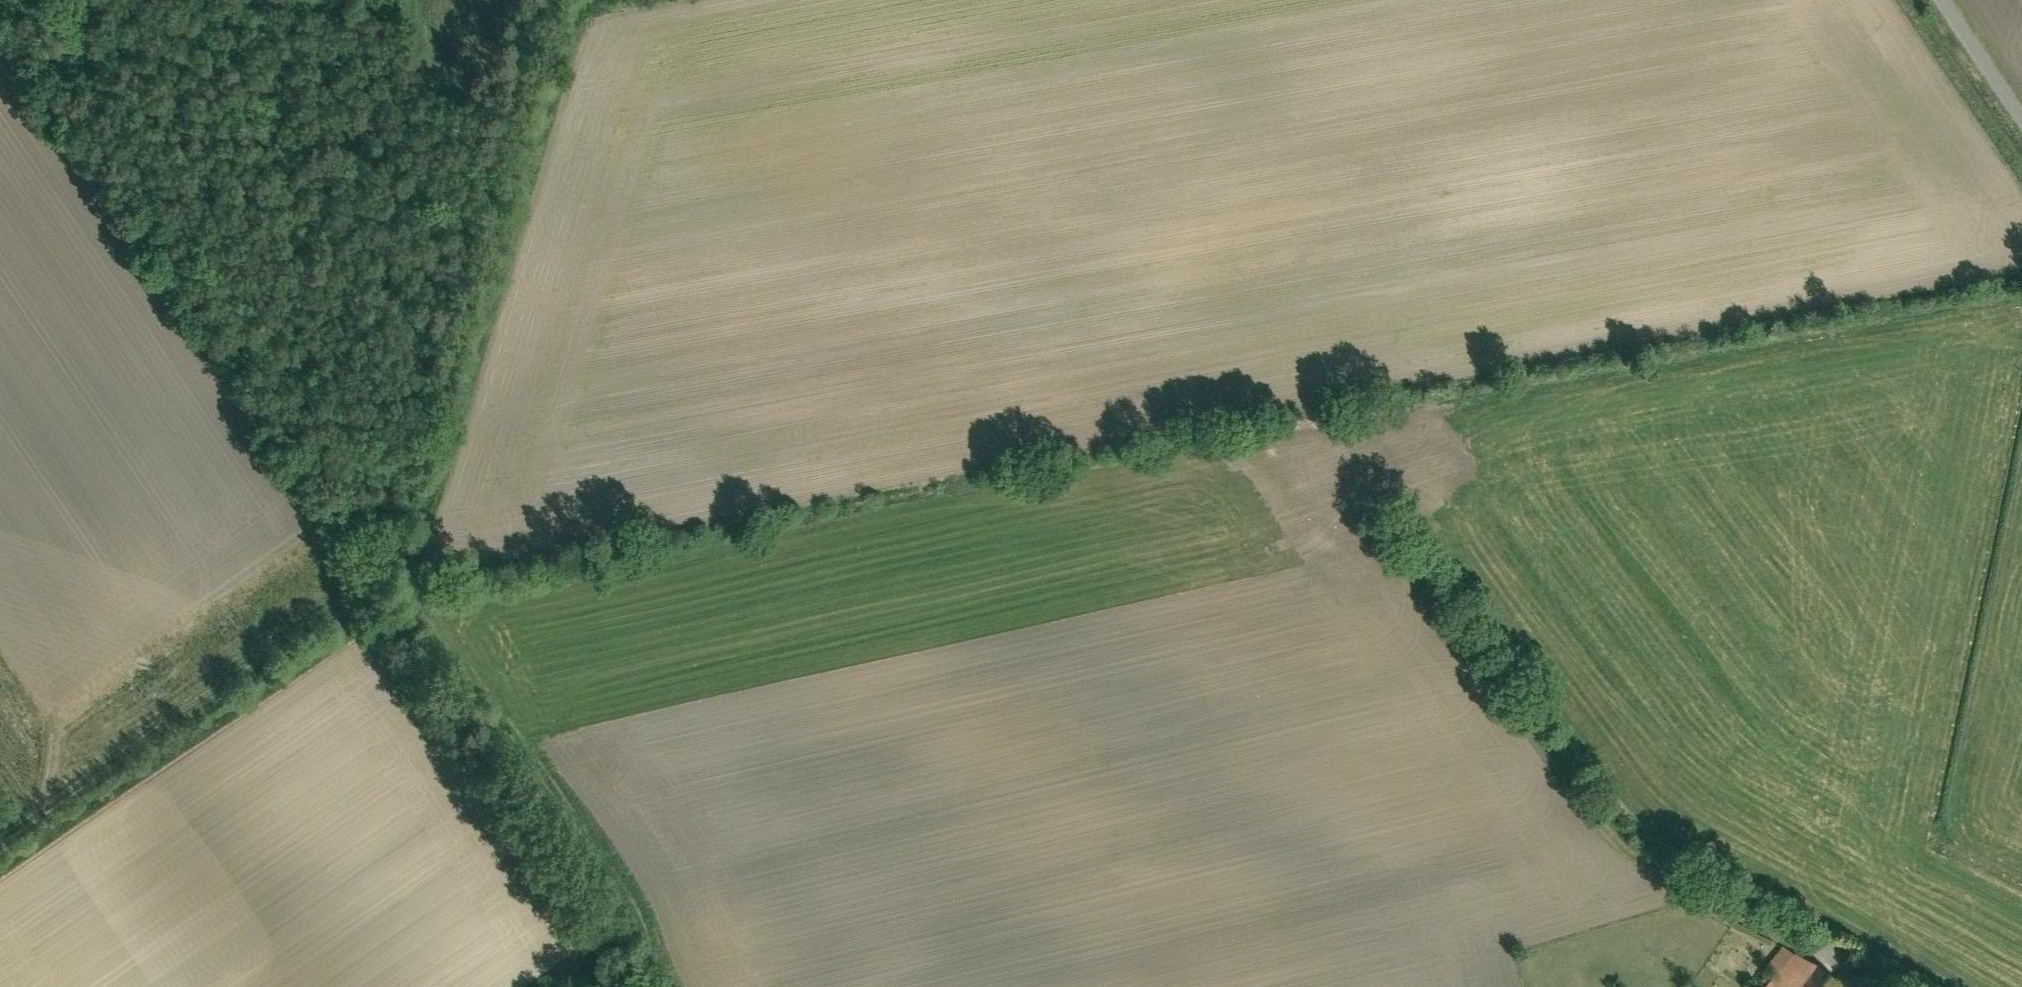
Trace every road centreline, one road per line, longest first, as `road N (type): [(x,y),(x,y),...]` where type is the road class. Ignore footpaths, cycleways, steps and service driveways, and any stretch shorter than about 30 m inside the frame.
road 1 (track): [(0,836),(346,613)]
road 2 (unclassified): [(1943,0),(2021,117)]

